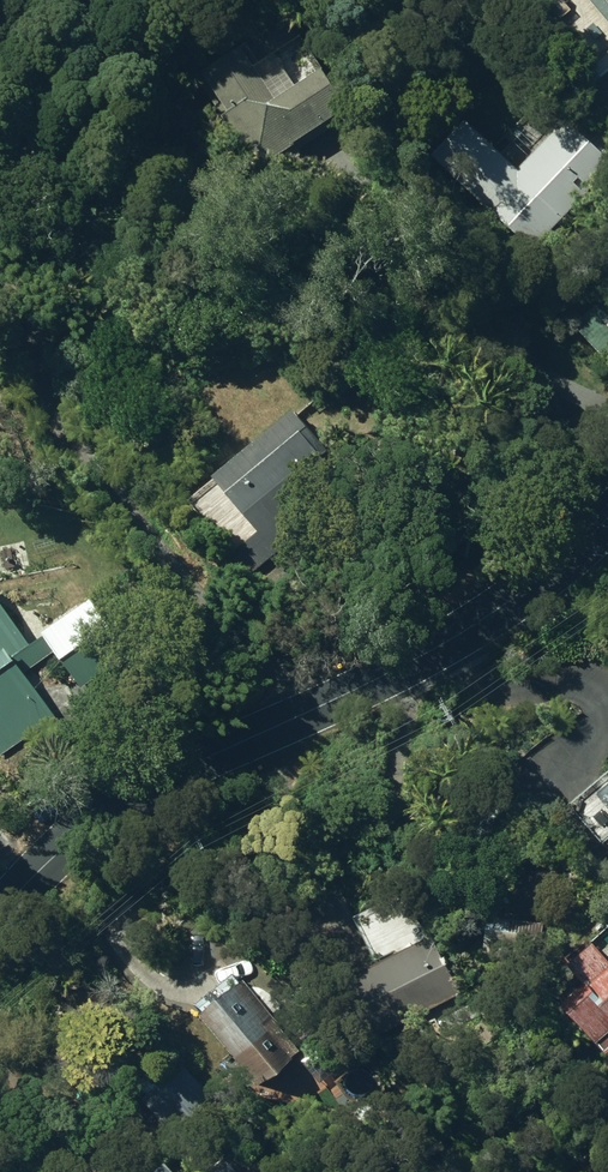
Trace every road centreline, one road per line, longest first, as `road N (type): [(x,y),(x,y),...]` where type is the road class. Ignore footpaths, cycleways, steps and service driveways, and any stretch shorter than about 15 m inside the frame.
road 1 (tertiary): [(607,518),(540,581),(464,633),(103,814),(0,906)]

